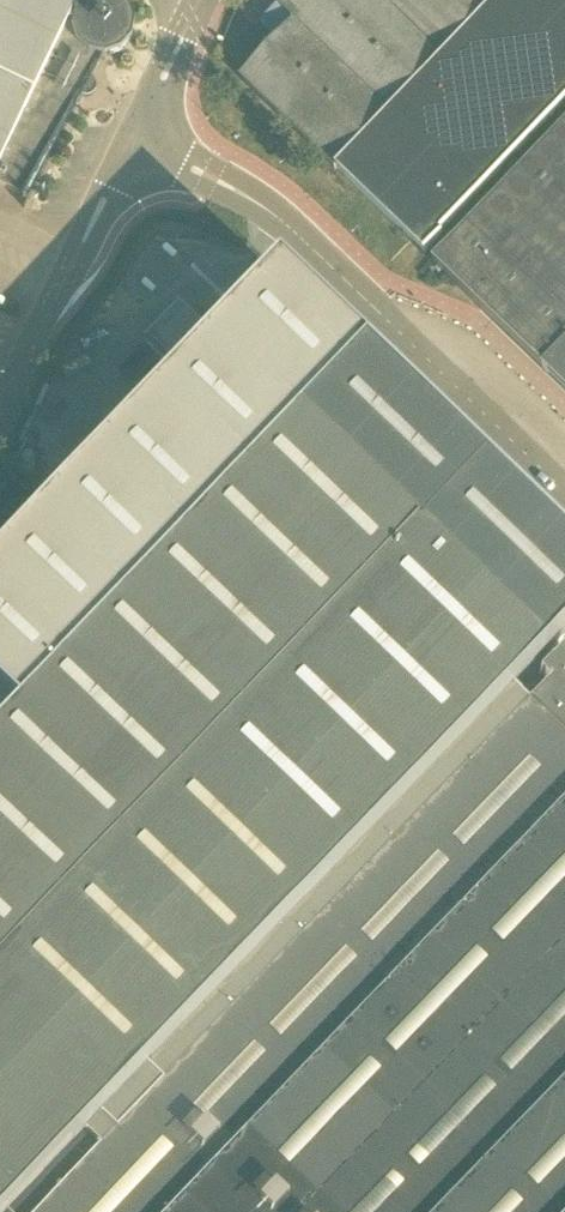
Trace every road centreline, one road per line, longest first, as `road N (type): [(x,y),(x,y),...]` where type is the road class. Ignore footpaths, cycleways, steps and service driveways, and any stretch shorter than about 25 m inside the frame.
road 1 (residential): [(564,492),(280,220),(134,147)]
road 2 (residential): [(0,416),(134,147)]
road 3 (residential): [(134,147),(192,13)]

